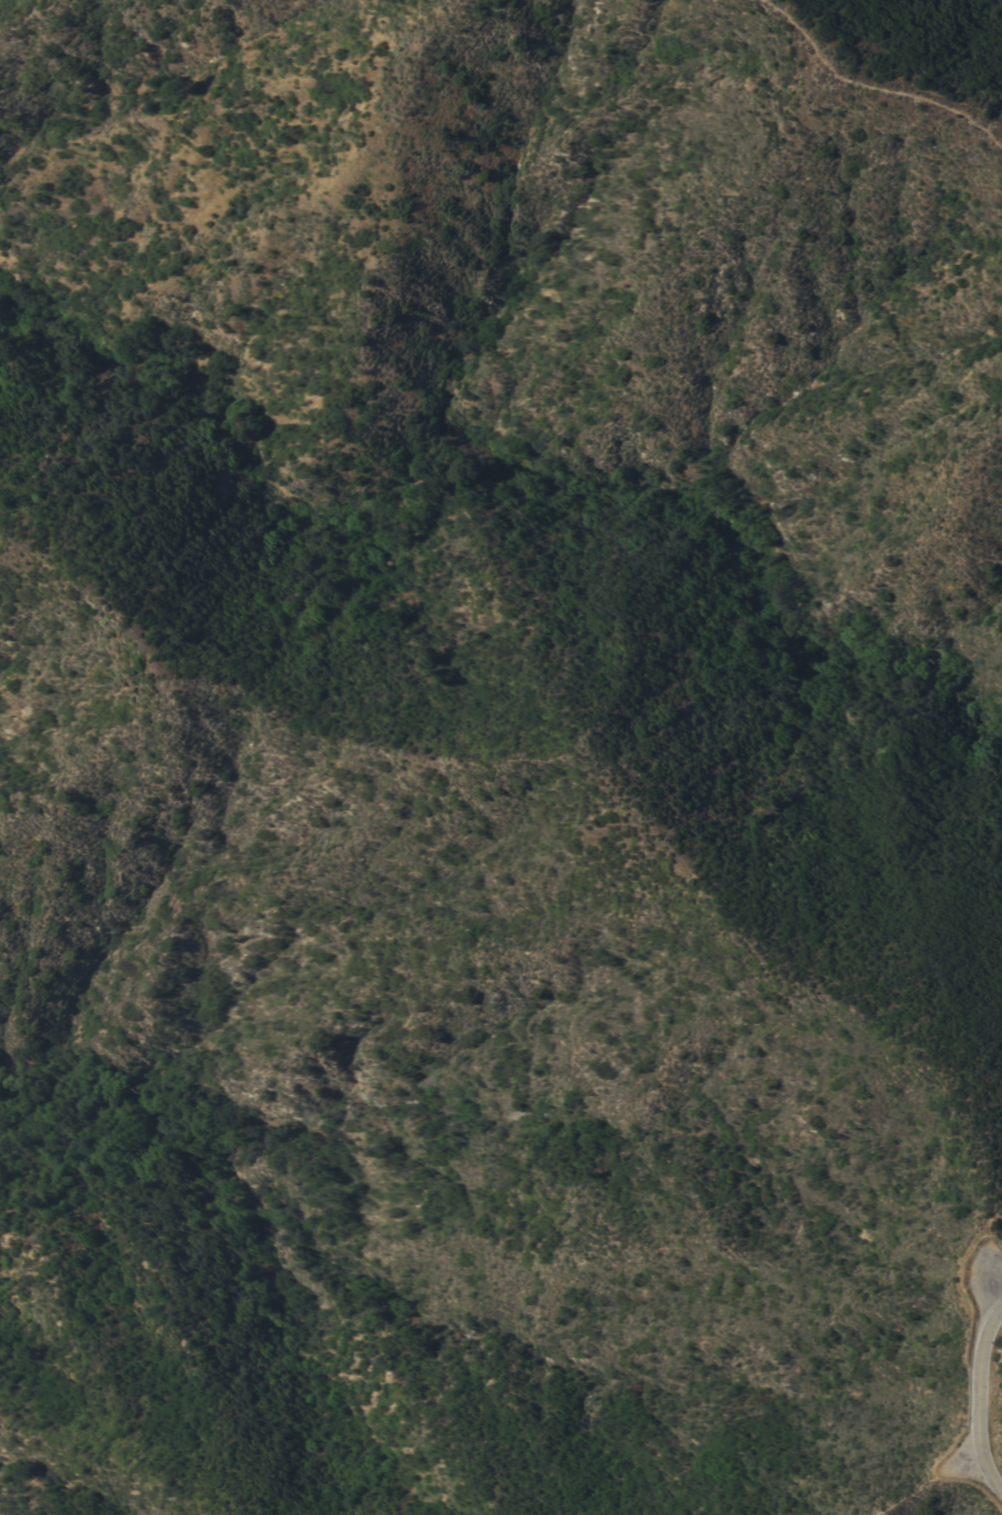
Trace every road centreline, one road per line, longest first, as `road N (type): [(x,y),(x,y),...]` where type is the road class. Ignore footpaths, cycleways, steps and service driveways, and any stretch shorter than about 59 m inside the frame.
road 1 (residential): [(1001,1306),(984,1331),(979,1417),(989,1473),(1001,1489)]

